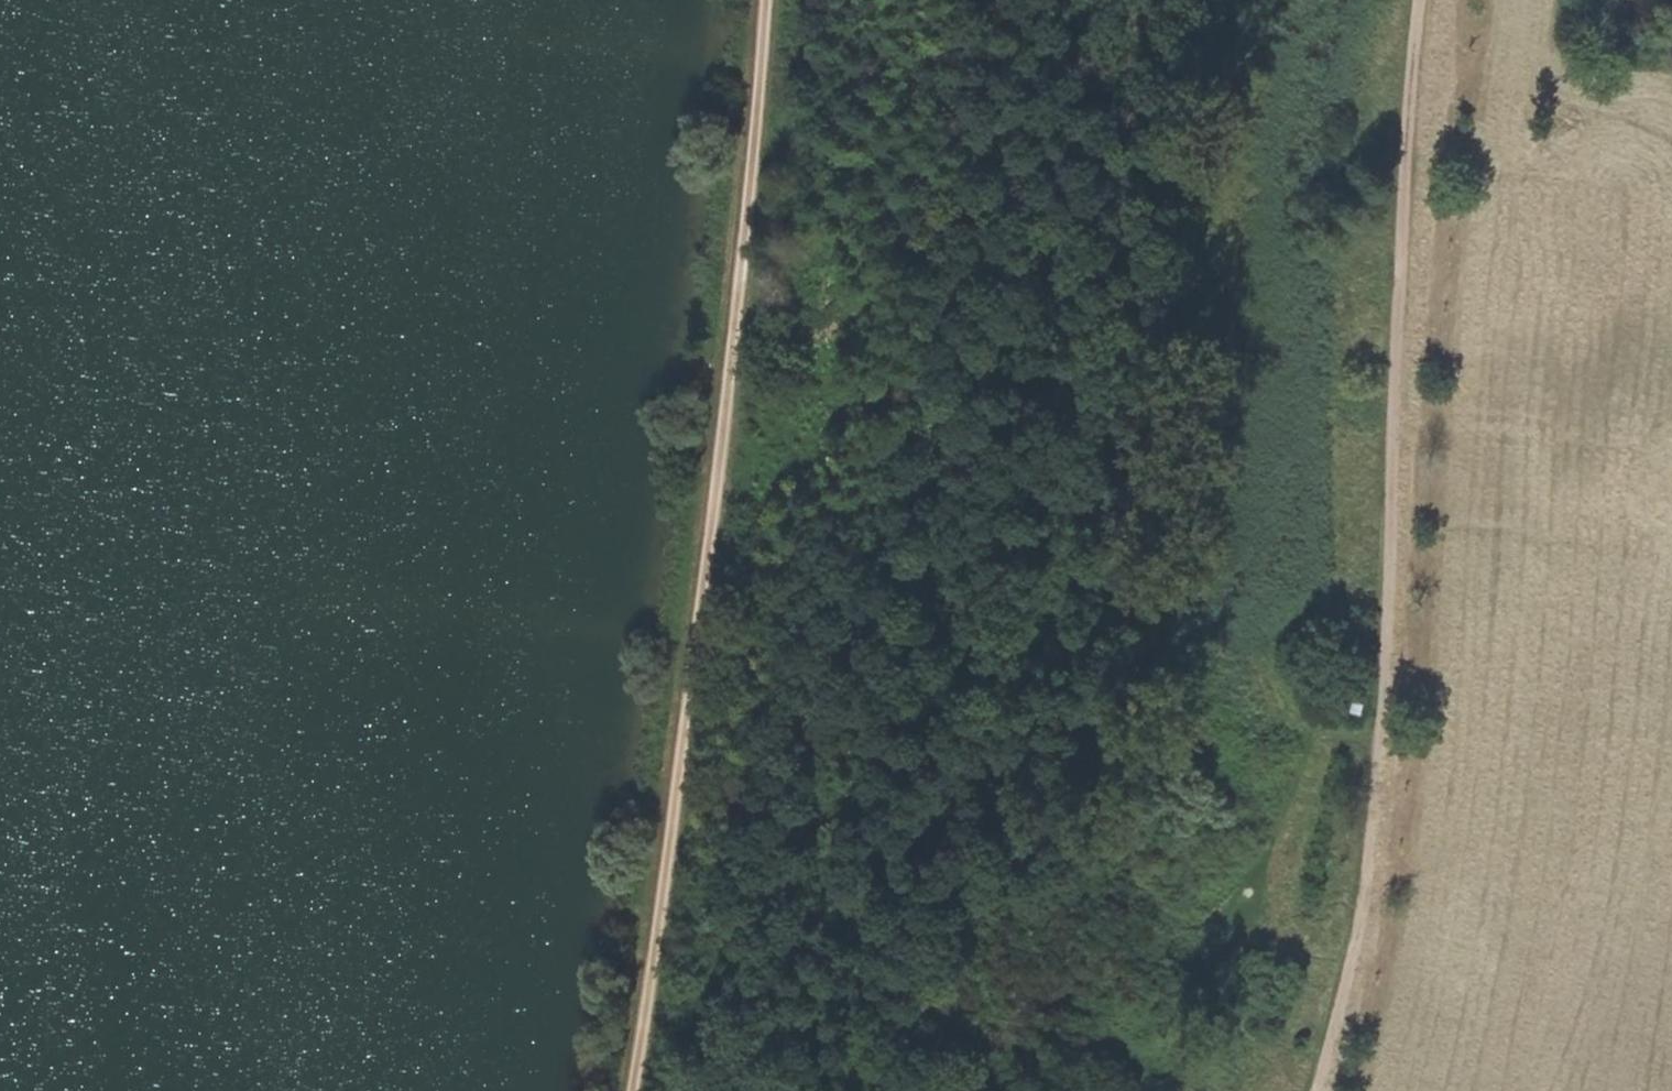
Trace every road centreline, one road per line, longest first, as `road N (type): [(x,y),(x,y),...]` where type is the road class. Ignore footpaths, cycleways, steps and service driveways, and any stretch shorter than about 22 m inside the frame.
road 1 (track): [(765,0),(730,434),(636,1090)]
road 2 (track): [(1421,0),(1402,204),(1373,798),(1359,918),(1318,1090)]

